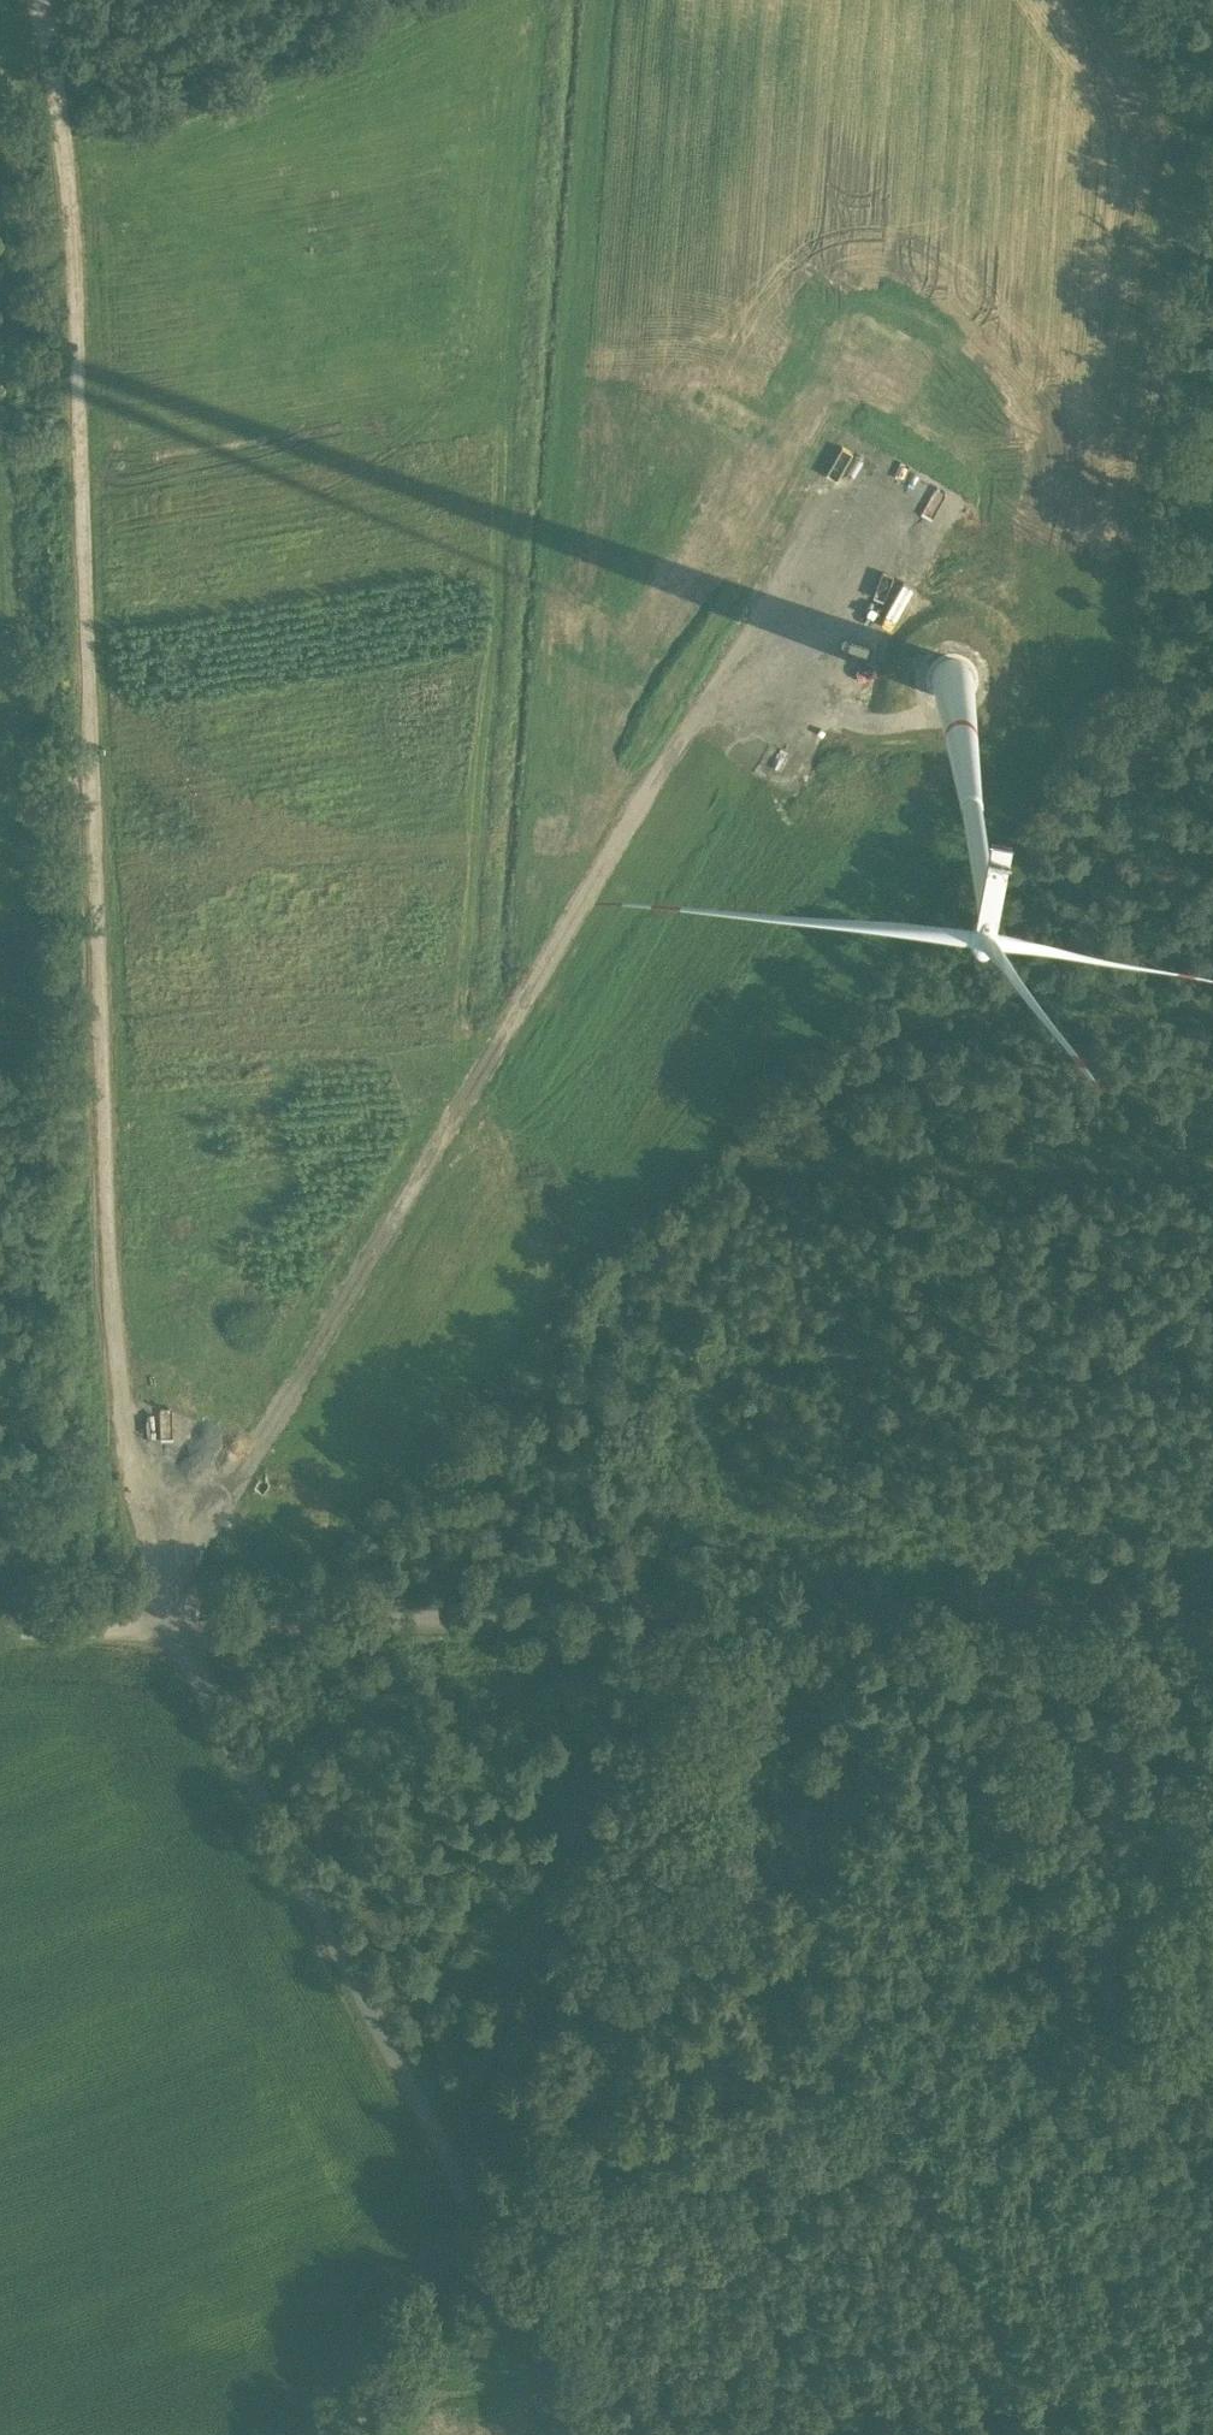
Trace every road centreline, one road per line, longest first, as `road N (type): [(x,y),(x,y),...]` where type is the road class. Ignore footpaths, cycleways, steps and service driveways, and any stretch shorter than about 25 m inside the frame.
road 1 (track): [(185,1485),(117,1375),(70,117),(40,0)]
road 2 (track): [(0,1619),(1212,1582)]
road 3 (track): [(185,1485),(264,1438),(831,476)]
road 4 (track): [(600,2434),(178,1615),(185,1485)]

